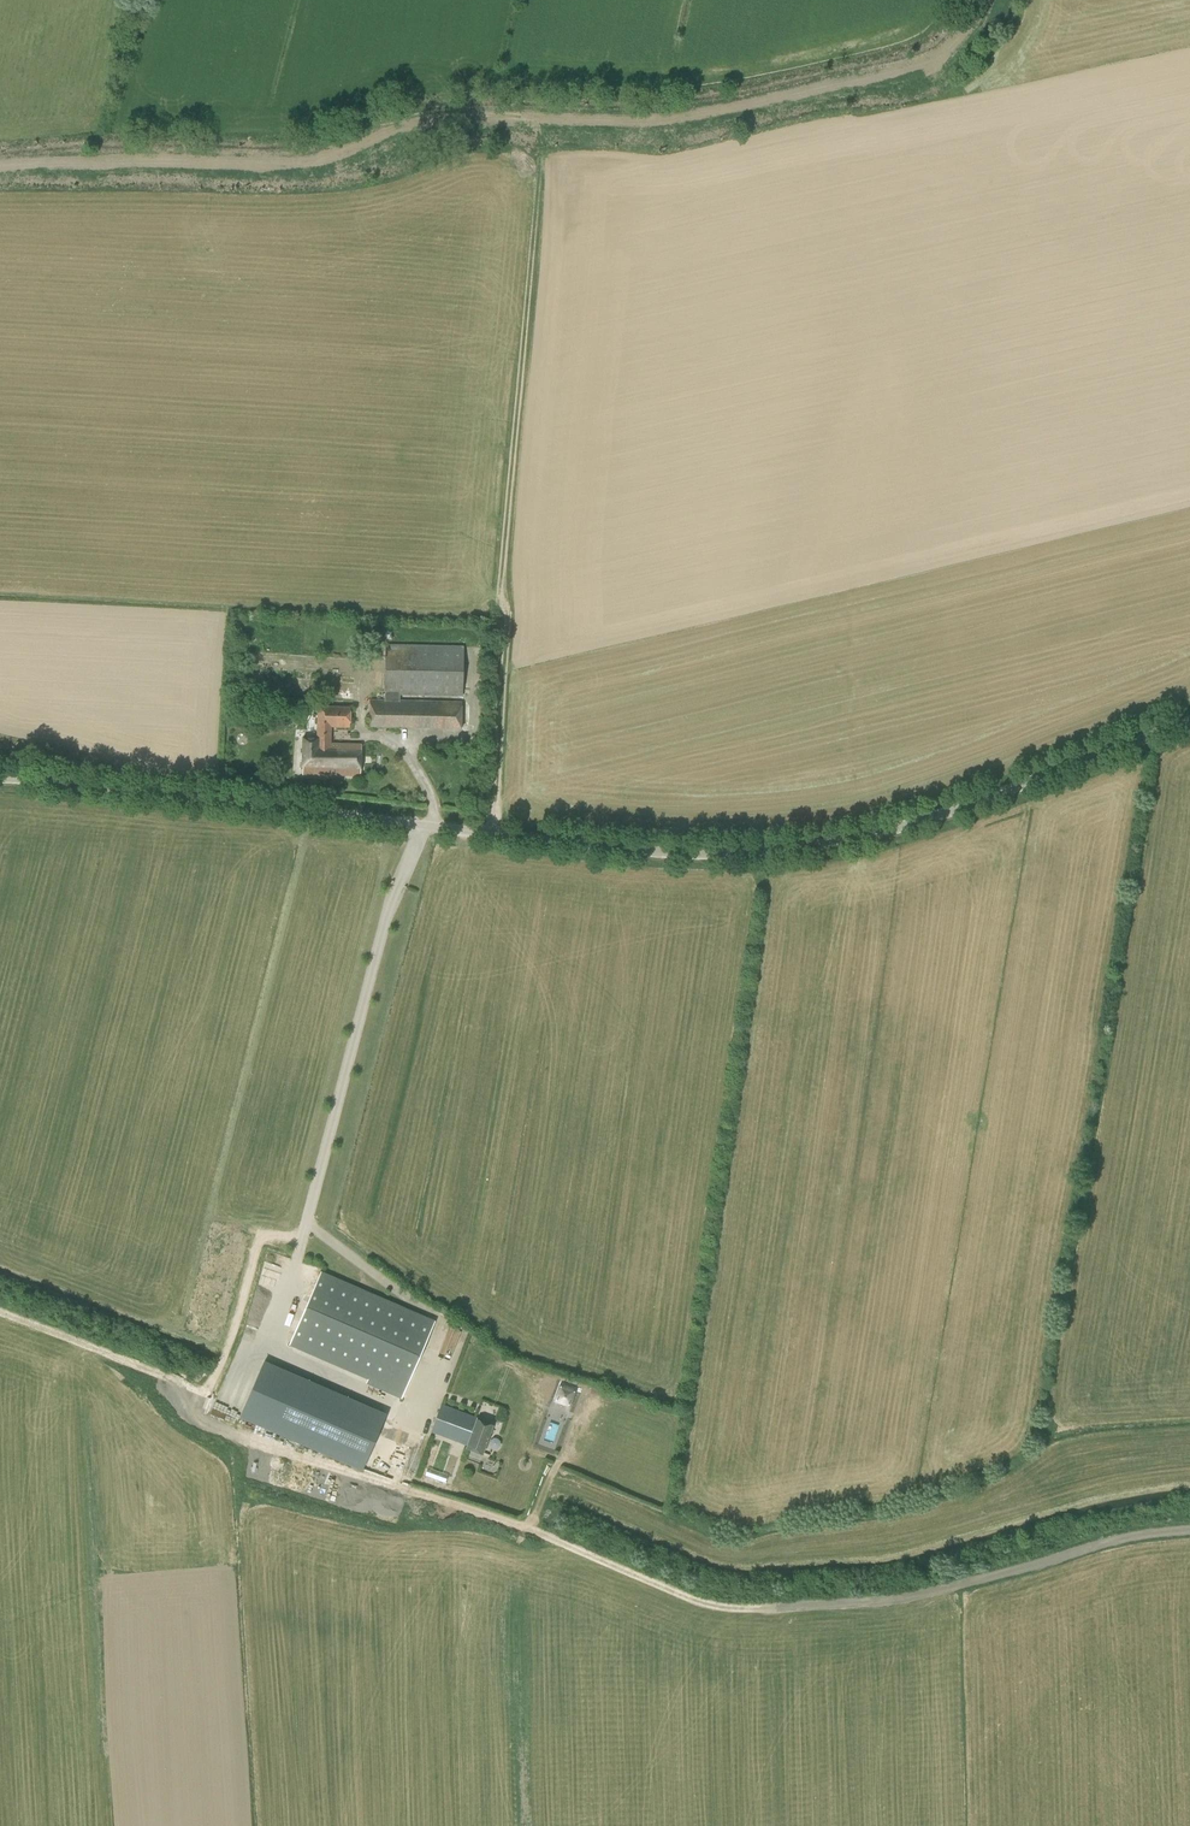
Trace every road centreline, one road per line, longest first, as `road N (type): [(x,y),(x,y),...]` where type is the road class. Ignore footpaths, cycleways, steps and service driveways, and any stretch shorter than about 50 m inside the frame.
road 1 (unclassified): [(1189,720),(923,821),(766,853),(647,852),(0,778)]

